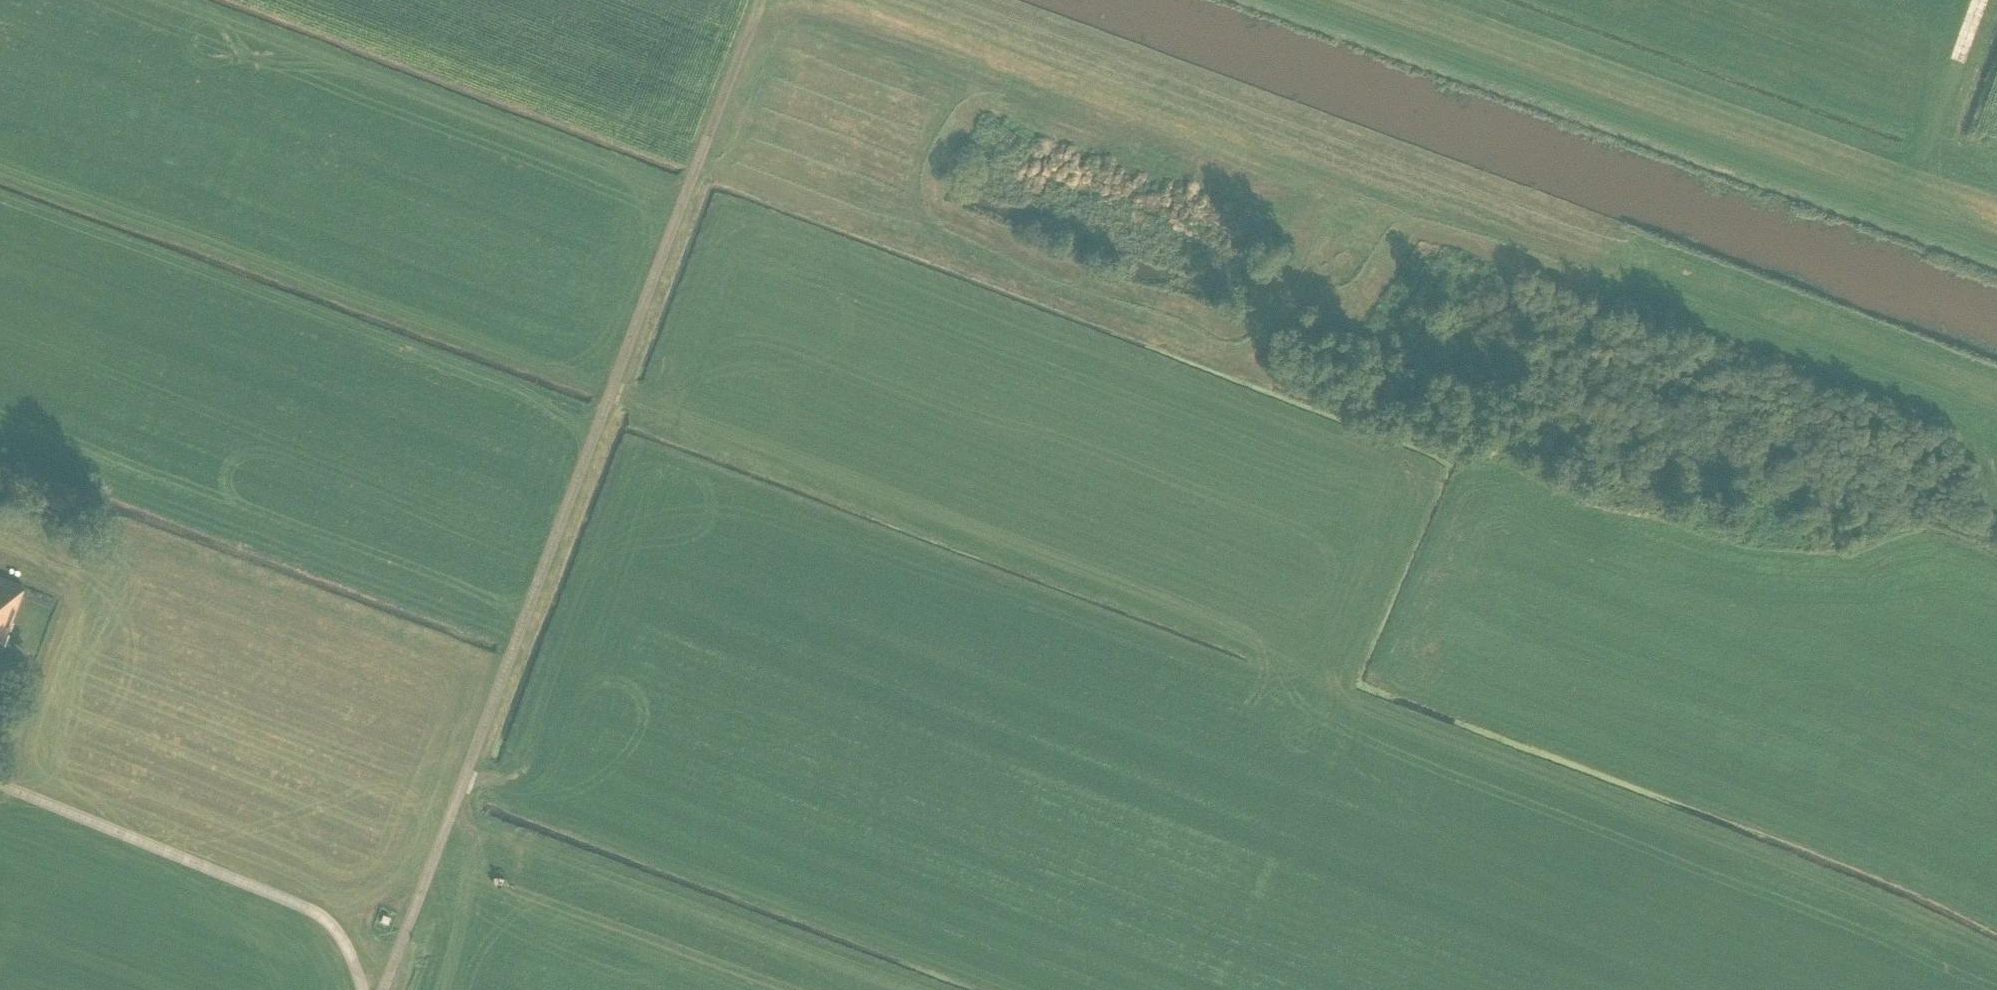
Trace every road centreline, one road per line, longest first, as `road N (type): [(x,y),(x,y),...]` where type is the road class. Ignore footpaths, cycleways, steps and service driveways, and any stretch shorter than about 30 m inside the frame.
road 1 (track): [(387,989),(760,0)]
road 2 (unclassified): [(360,989),(337,937),(316,920),(0,787)]

